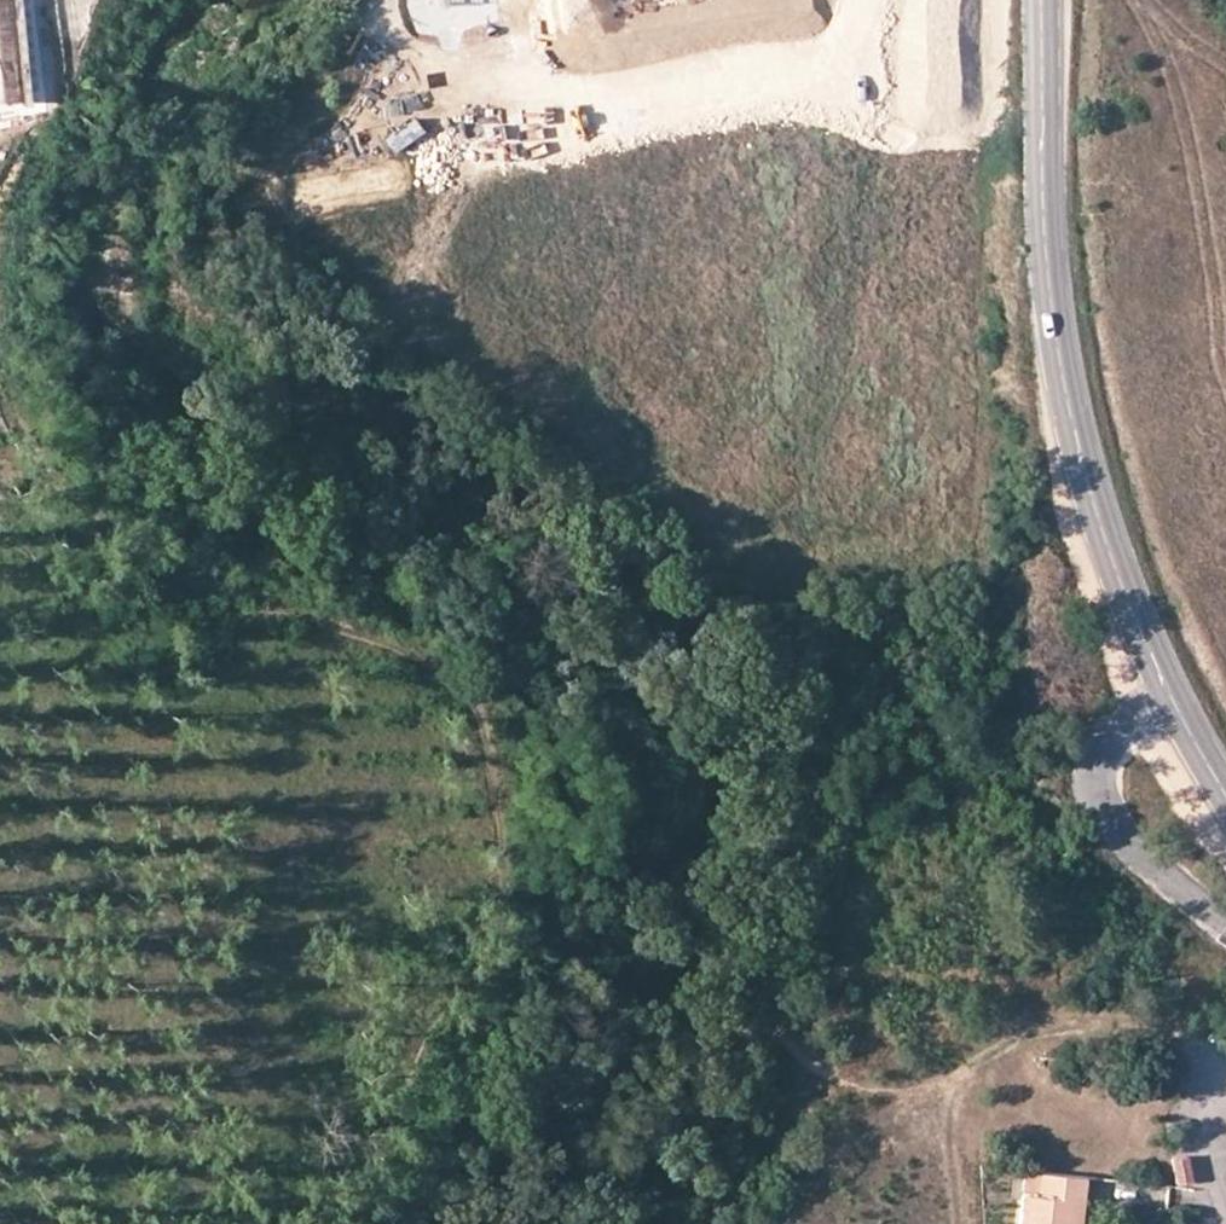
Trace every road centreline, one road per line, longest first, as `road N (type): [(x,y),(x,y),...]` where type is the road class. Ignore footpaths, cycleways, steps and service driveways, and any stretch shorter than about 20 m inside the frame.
road 1 (tertiary): [(1042,0),(1046,276),(1074,427),(1109,550),(1168,699),(1225,796)]
road 2 (primary): [(172,0),(0,39)]

